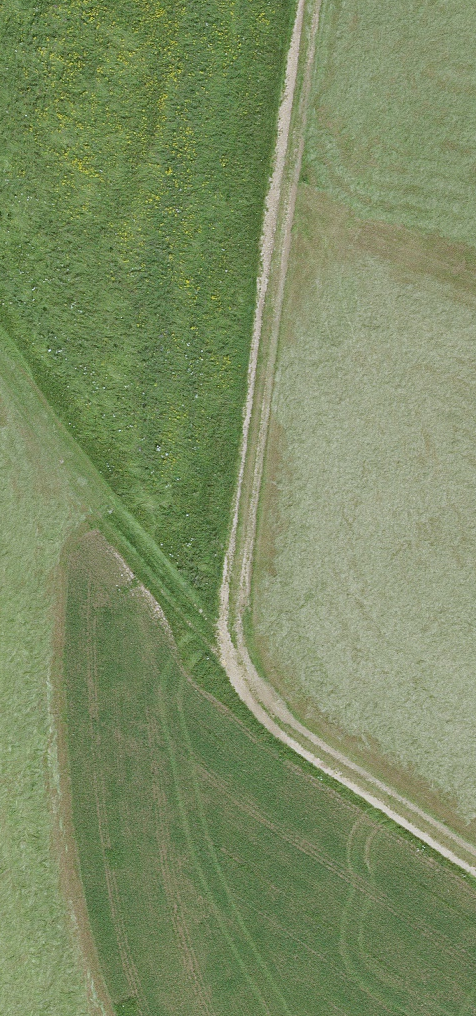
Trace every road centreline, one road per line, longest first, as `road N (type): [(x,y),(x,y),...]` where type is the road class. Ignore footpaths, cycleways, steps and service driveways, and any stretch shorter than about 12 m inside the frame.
road 1 (track): [(475,860),(277,715),(235,657),(228,610),(309,0)]
road 2 (track): [(235,657),(129,539),(0,365)]

